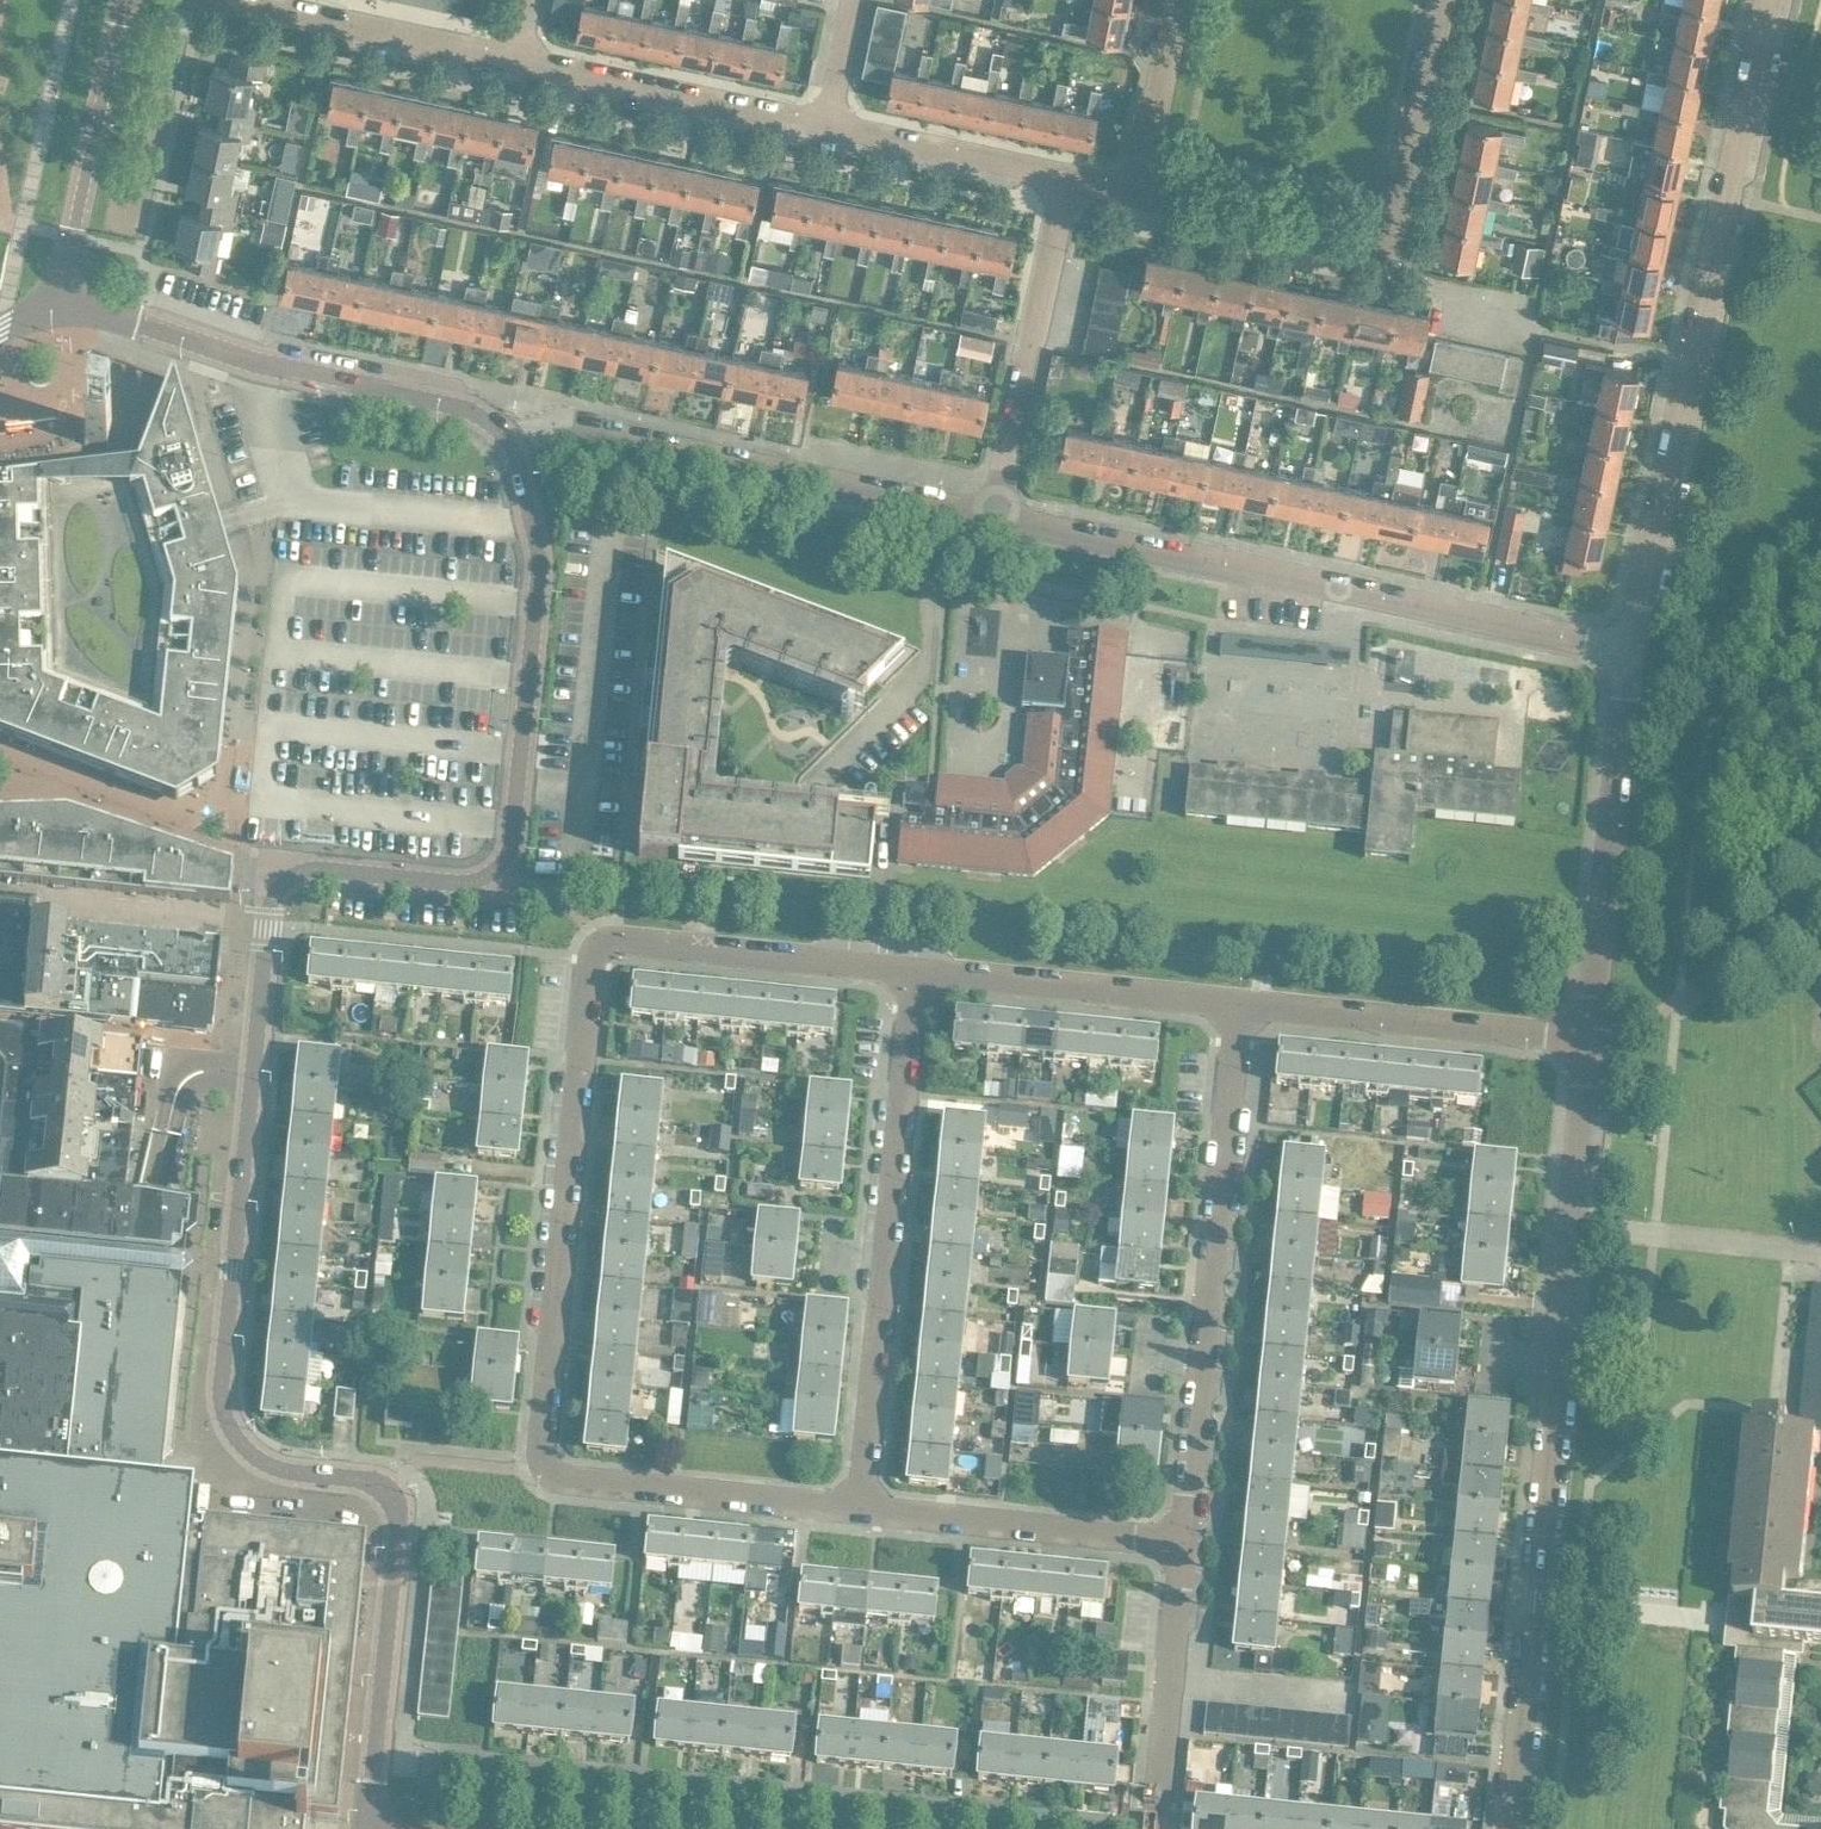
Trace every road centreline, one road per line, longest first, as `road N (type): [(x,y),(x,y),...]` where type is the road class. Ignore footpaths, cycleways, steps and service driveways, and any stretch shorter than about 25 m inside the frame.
road 1 (residential): [(375,1759),(397,1507),(381,1485),(363,1479),(263,1463),(225,1412),(268,924),(277,887),(307,868),(457,881),(491,870),(509,848),(541,559),(510,438)]
road 2 (residential): [(866,1508),(570,1478),(550,1468),(545,1446),(588,967)]
road 3 (residential): [(375,1759),(1110,1828)]
road 4 (residential): [(1624,659),(1769,0)]
road 5 (residential): [(1624,659),(998,517)]
road 6 (residential): [(1515,1828),(1571,1222)]
road 7 (residential): [(866,1508),(916,973)]
road 8 (residential): [(1186,1537),(1236,1006)]
road 9 (residential): [(998,517),(572,425),(510,438)]
road 10 (residential): [(510,438),(475,413),(259,367),(57,291)]
road 11 (residential): [(1586,1038),(1624,659)]
road 12 (residential): [(1586,1038),(1236,1006)]
road 13 (residential): [(916,973),(615,941),(603,944),(588,967)]
road 14 (residential): [(998,517),(1068,186)]
road 15 (residential): [(1236,1006),(916,973)]
road 16 (residential): [(1186,1537),(866,1508)]
road 17 (residential): [(519,65),(209,0)]
road 18 (residential): [(828,133),(519,65)]
road 19 (unclassified): [(57,291),(123,0)]
road 20 (residential): [(1161,1828),(1186,1537)]
road 21 (residential): [(1395,259),(1450,0)]
road 22 (residential): [(1395,259),(1138,202)]
road 23 (residential): [(132,250),(187,0)]
road 24 (residential): [(1820,1252),(1571,1222)]
road 25 (residential): [(1068,186),(828,133)]
road 26 (residential): [(1138,202),(1182,0)]
road 27 (residential): [(1571,1222),(1586,1038)]
road 28 (residential): [(828,133),(857,0)]

